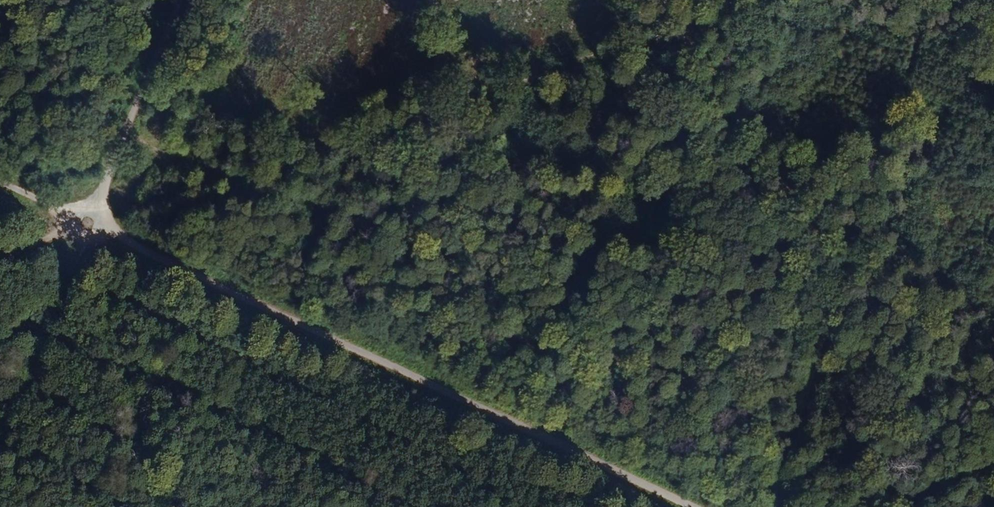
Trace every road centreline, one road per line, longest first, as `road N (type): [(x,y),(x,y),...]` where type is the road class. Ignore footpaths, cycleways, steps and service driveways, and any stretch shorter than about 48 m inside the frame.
road 1 (track): [(87,225),(688,506)]
road 2 (track): [(180,0),(87,225)]

